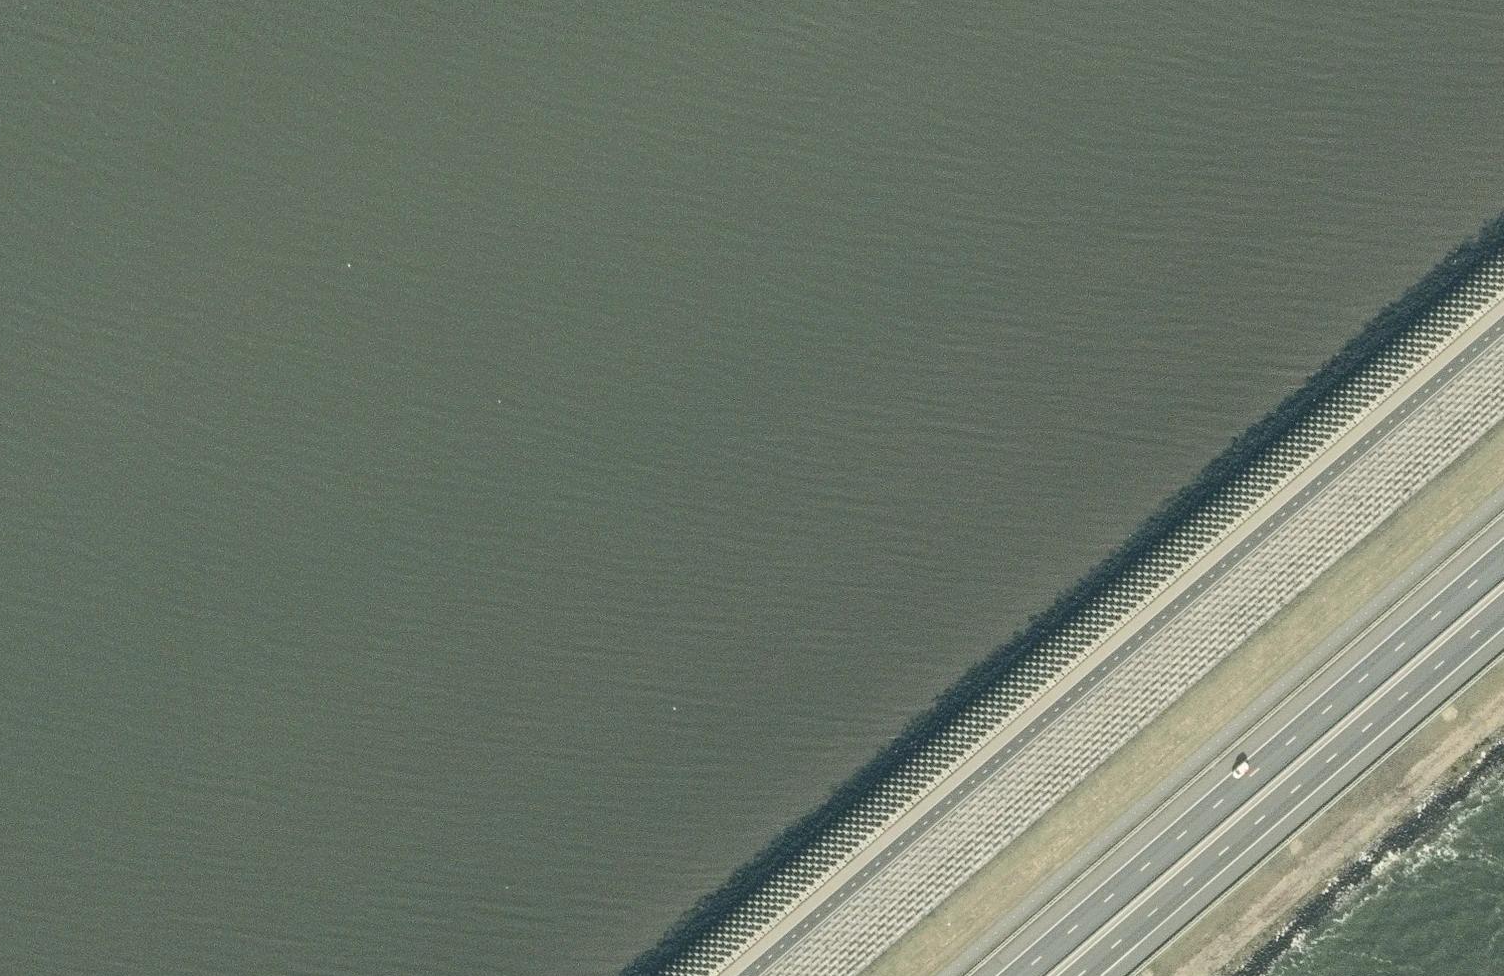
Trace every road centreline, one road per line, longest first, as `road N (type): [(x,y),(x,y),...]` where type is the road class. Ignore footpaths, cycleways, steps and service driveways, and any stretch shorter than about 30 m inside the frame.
road 1 (motorway): [(1503,553),(1015,975)]
road 2 (motorway): [(1082,975),(1503,612)]

